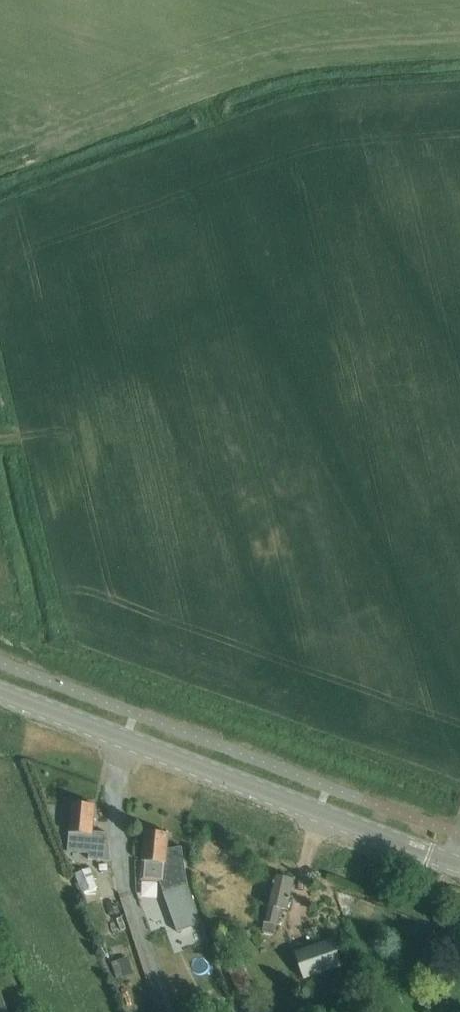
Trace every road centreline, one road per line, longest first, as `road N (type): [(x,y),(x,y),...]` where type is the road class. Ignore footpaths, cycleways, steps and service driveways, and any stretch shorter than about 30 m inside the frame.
road 1 (tertiary): [(0,693),(429,854)]

